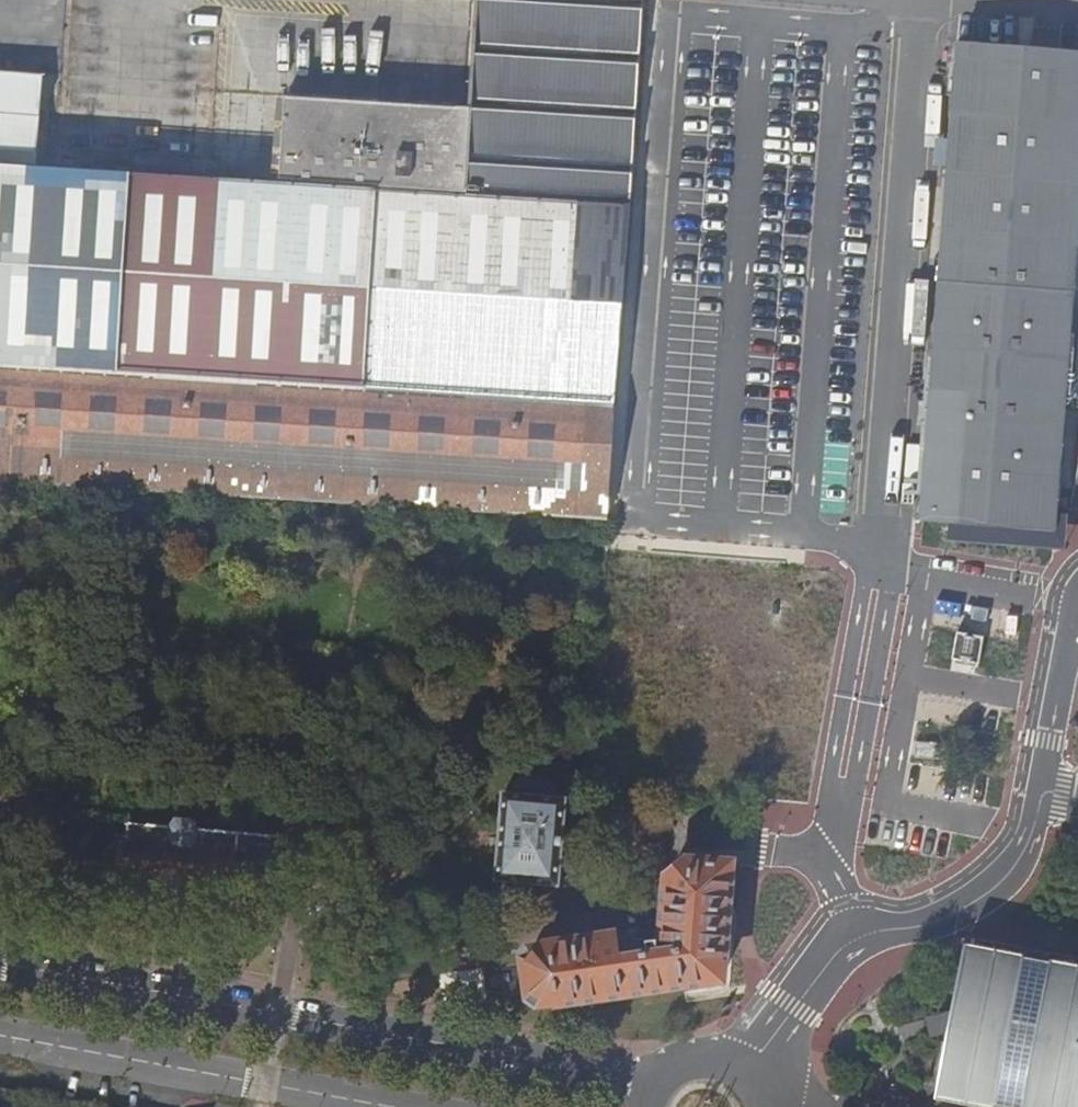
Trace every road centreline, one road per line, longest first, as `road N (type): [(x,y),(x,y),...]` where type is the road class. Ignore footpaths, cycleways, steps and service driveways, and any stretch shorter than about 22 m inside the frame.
road 1 (residential): [(654,1081),(0,964)]
road 2 (residential): [(0,1036),(398,1106)]
road 3 (residential): [(770,1106),(760,1081),(728,1058),(687,1057),(654,1081)]

